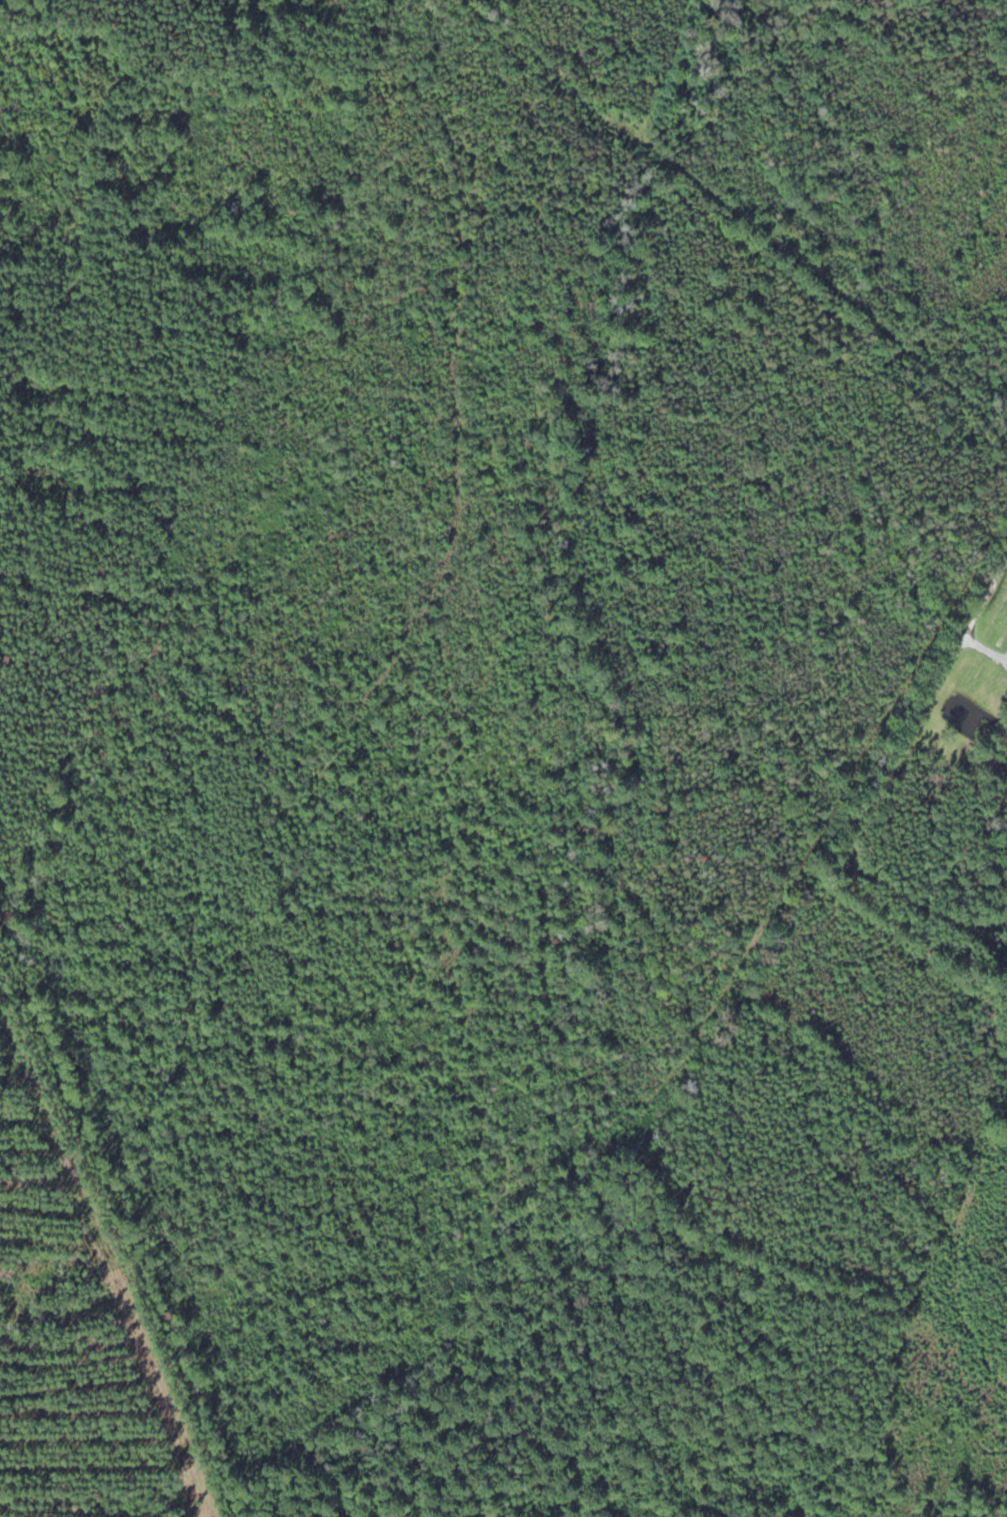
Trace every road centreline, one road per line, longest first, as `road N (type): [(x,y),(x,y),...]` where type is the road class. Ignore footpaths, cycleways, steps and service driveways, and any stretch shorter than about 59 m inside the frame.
road 1 (track): [(0,1006),(44,1138),(199,1516)]

